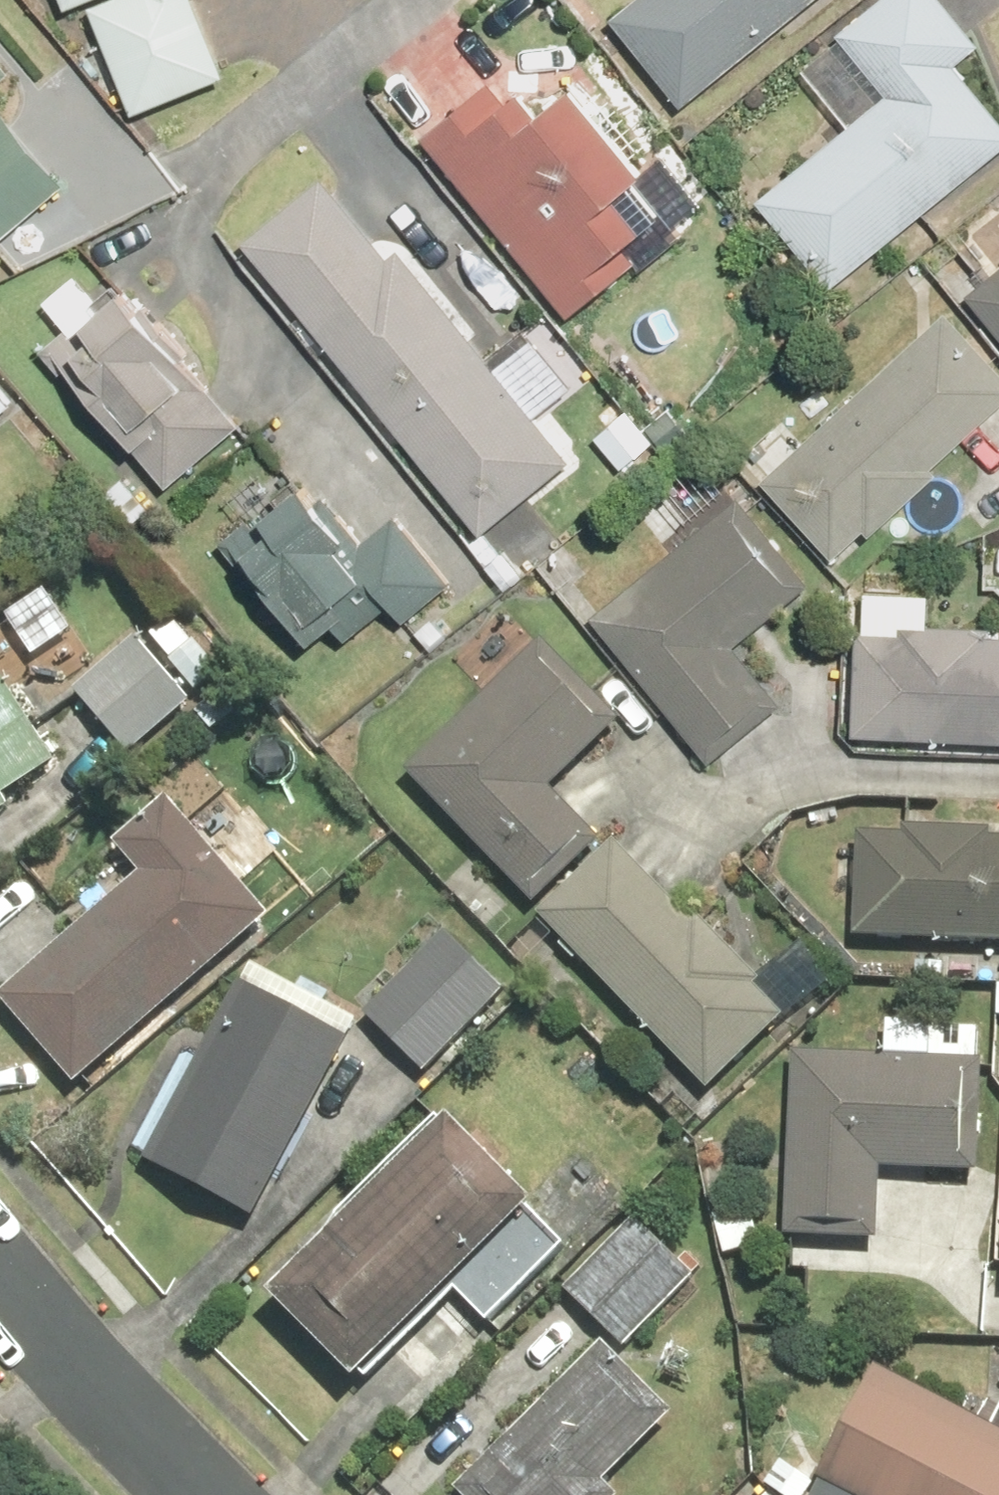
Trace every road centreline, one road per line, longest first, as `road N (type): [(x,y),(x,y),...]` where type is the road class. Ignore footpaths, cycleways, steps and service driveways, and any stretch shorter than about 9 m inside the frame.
road 1 (residential): [(0,1252),(233,1494)]

